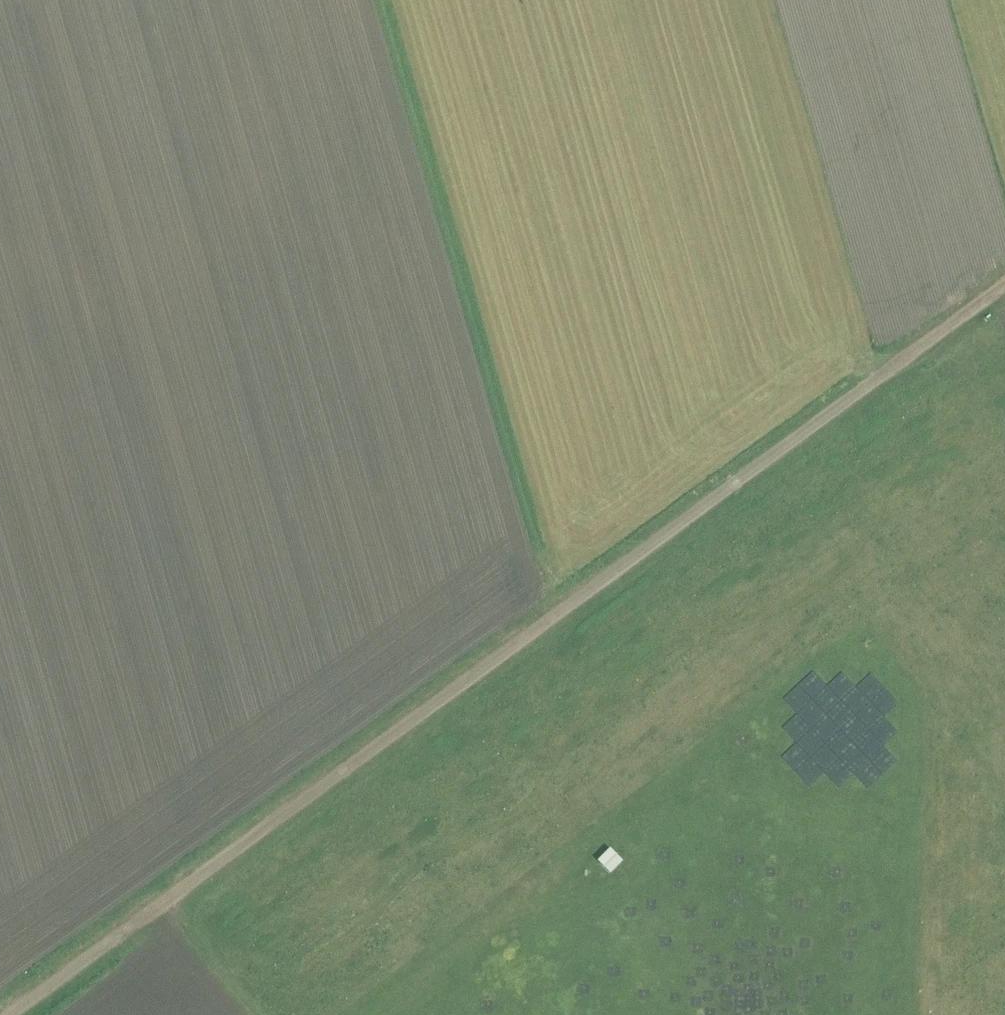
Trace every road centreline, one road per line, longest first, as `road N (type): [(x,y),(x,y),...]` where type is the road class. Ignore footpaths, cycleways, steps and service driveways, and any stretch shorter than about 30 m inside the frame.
road 1 (unclassified): [(11,1014),(1004,280)]

